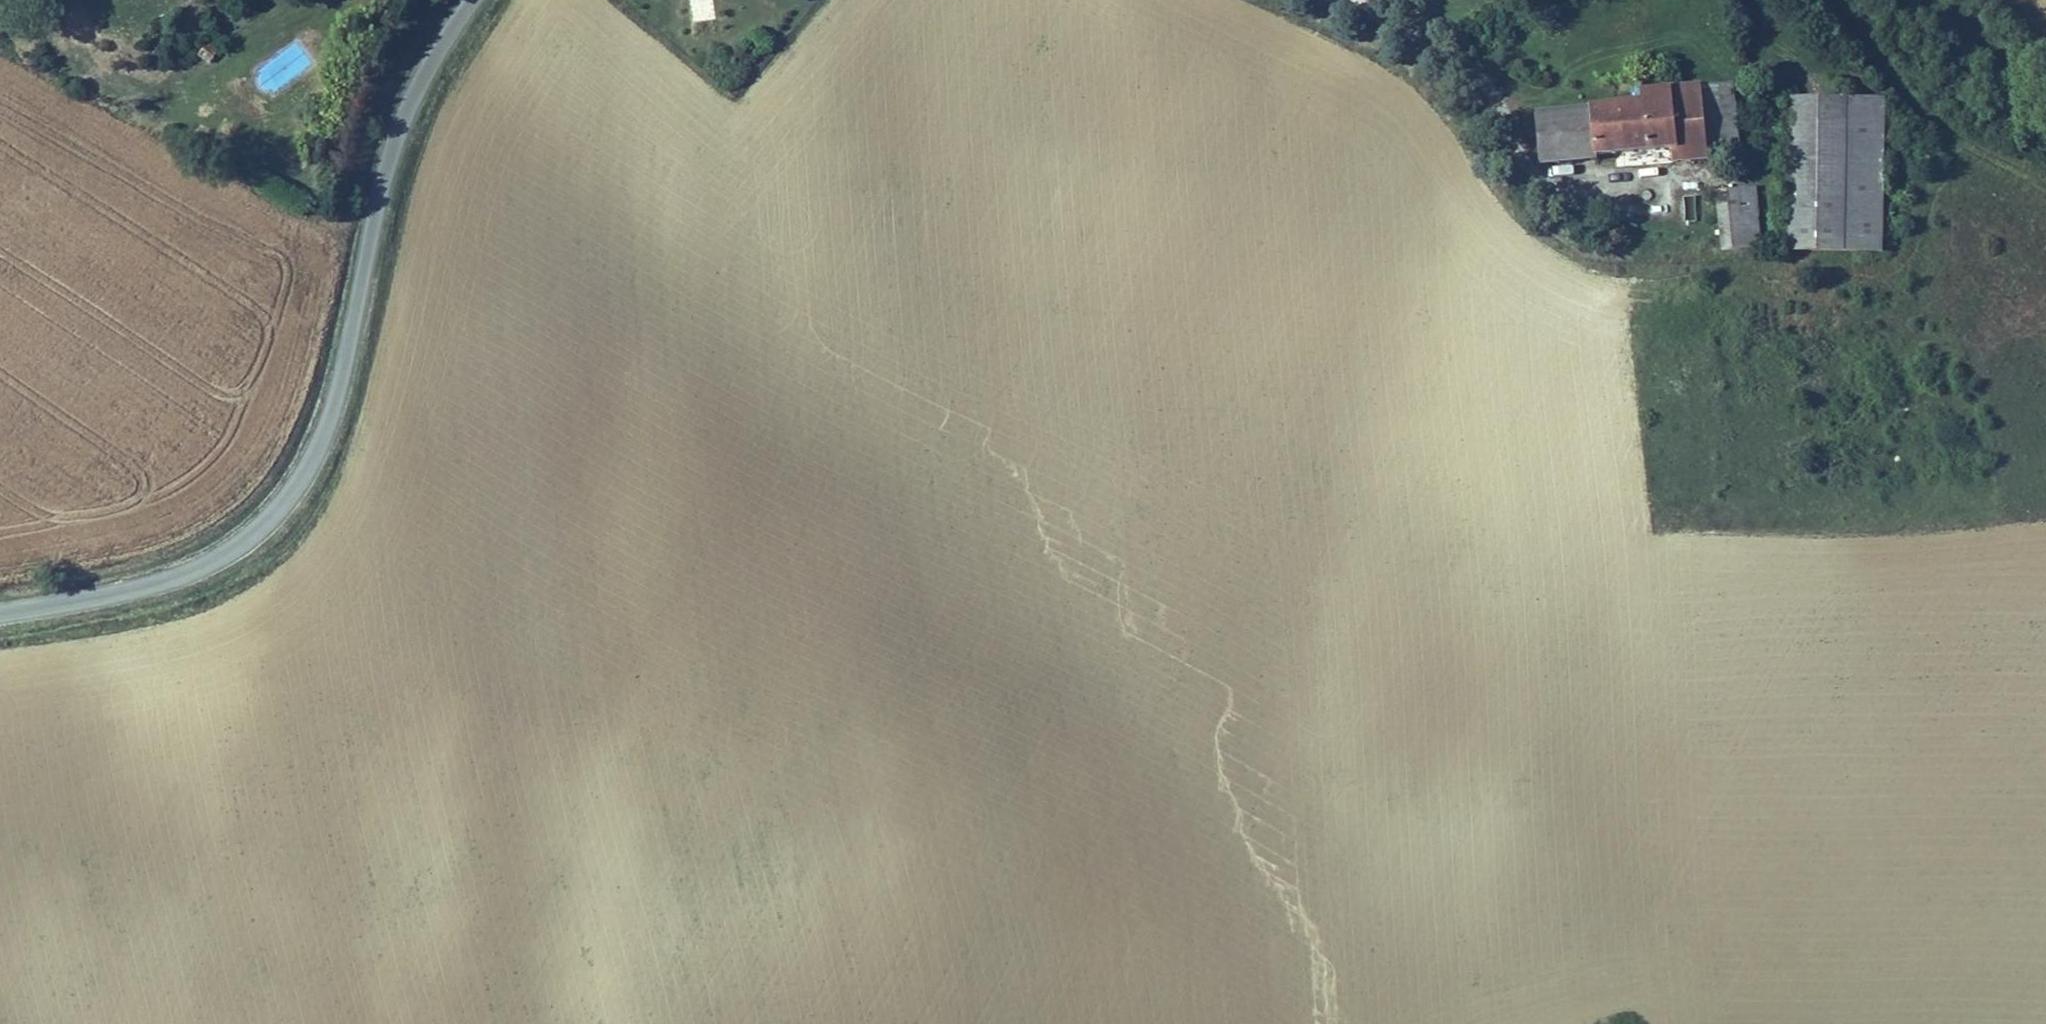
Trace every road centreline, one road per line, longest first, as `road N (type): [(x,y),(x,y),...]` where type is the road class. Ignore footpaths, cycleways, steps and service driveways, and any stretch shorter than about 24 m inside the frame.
road 1 (tertiary): [(0,614),(159,582),(213,561),(259,529),(293,486),(322,437),(341,375),(395,140),(430,60),(469,0)]
road 2 (track): [(1824,0),(1932,118),(2045,188)]

